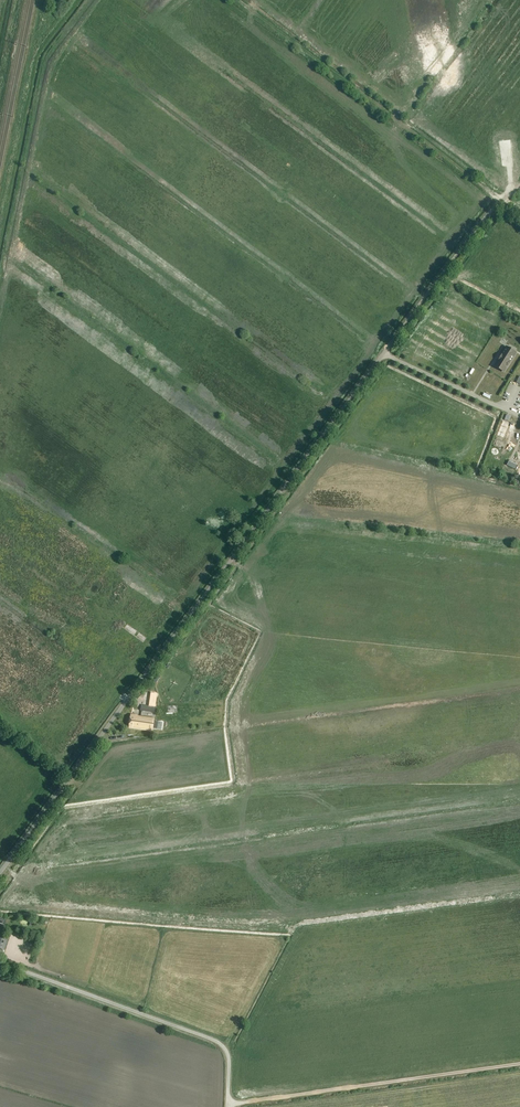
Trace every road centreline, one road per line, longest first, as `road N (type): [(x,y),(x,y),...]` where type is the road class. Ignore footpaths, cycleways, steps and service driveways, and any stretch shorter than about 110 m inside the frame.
road 1 (unclassified): [(0,872),(478,227),(519,187)]
road 2 (track): [(501,200),(239,0)]
road 3 (track): [(228,1105),(519,1064)]
road 4 (track): [(395,118),(487,0)]

